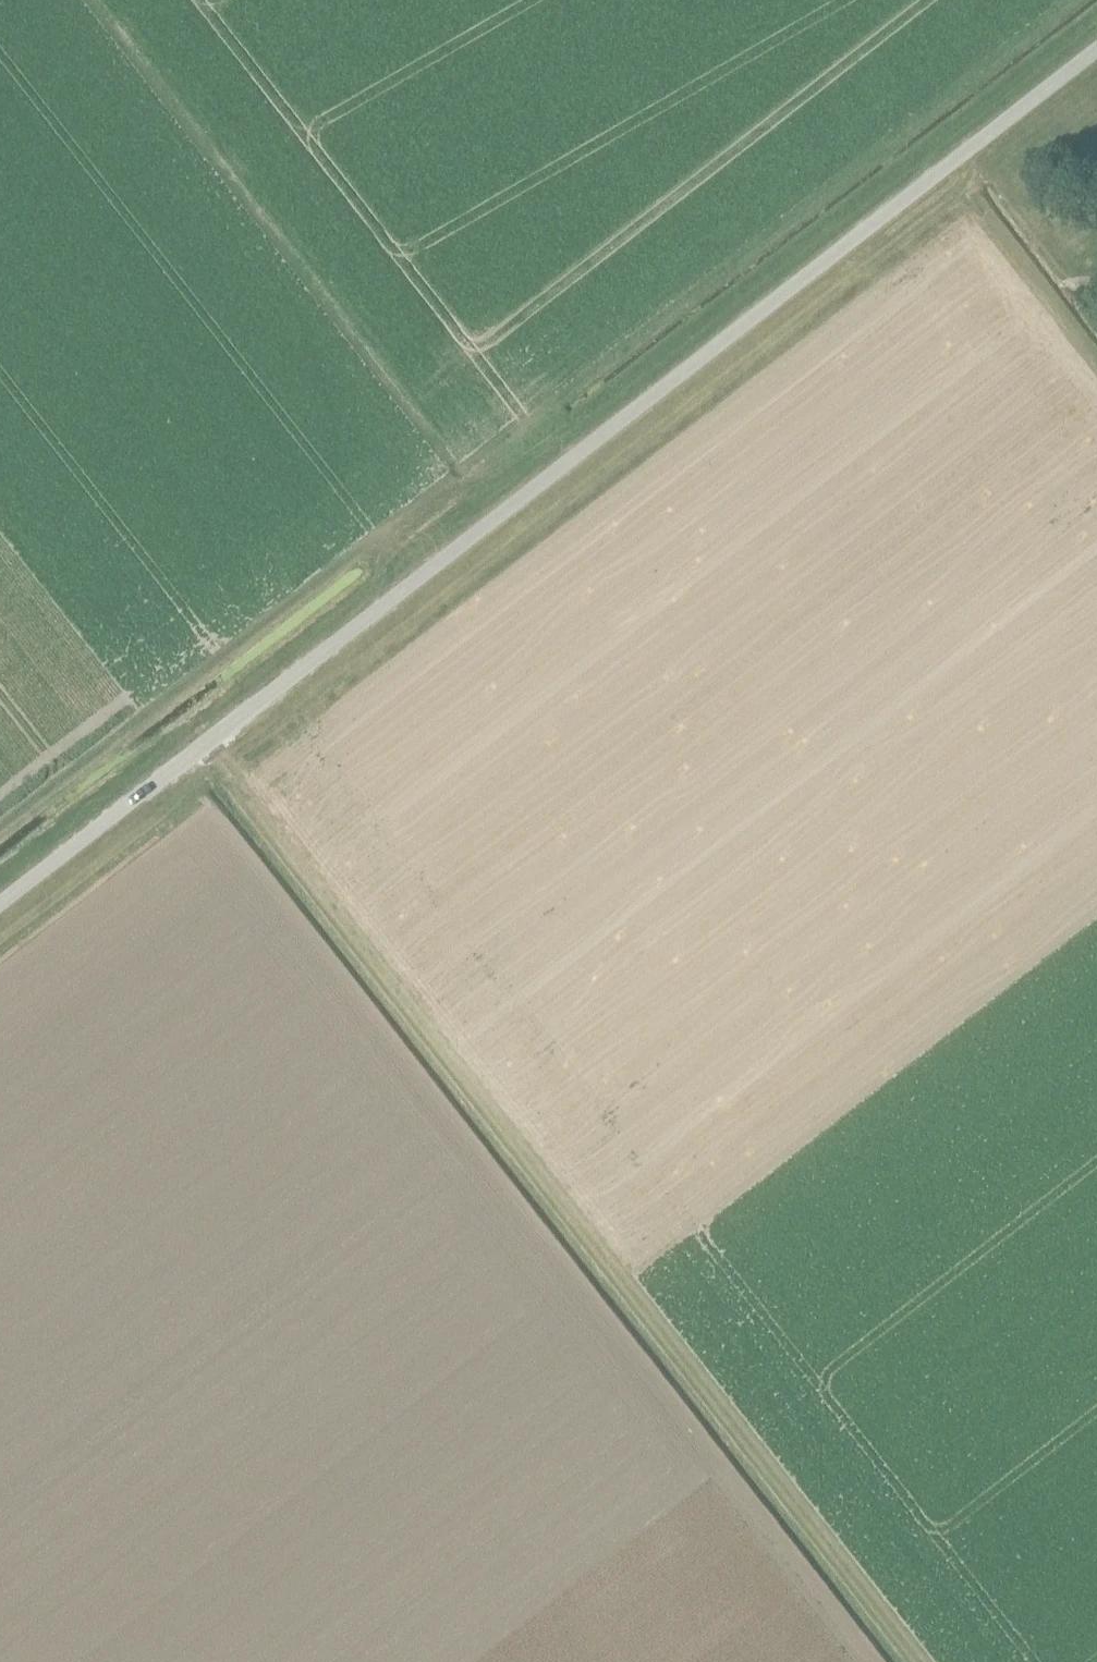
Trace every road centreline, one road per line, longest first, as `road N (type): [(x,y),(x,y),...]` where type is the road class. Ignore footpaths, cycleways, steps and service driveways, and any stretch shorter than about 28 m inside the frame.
road 1 (unclassified): [(0,907),(1096,53)]

